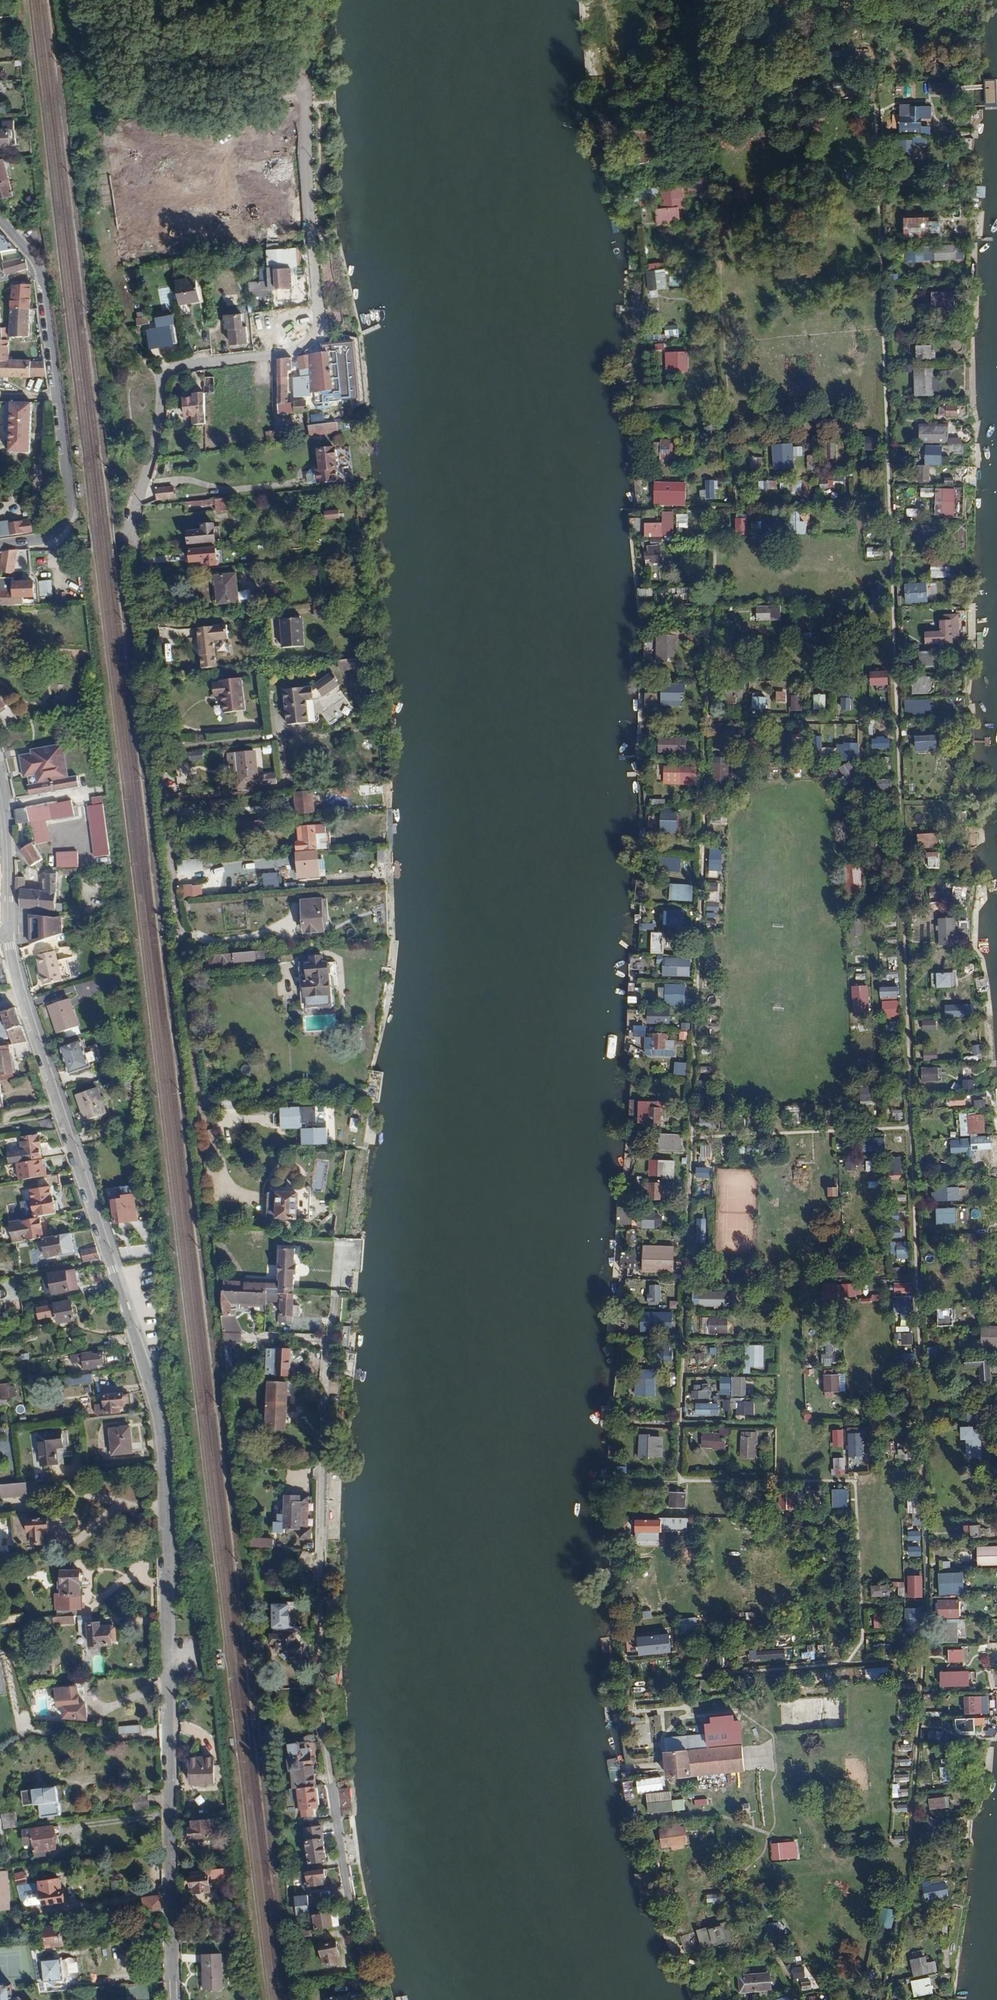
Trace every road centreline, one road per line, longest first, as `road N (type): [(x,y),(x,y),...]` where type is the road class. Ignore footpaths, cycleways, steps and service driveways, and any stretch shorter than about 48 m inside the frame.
road 1 (residential): [(7,938),(146,1373),(167,1626),(174,1999)]
road 2 (residential): [(167,374),(136,509),(137,542),(201,1090)]
road 3 (residential): [(370,1999),(319,1676),(318,1523),(335,1291)]
road 4 (residential): [(167,374),(183,362),(296,350),(317,334),(309,82),(203,100),(169,92),(128,35)]
road 5 (residential): [(0,544),(59,531),(70,503),(43,274),(0,219)]
road 6 (residential): [(128,35),(87,114),(116,316),(167,374)]
road 7 (residential): [(0,784),(7,938)]

